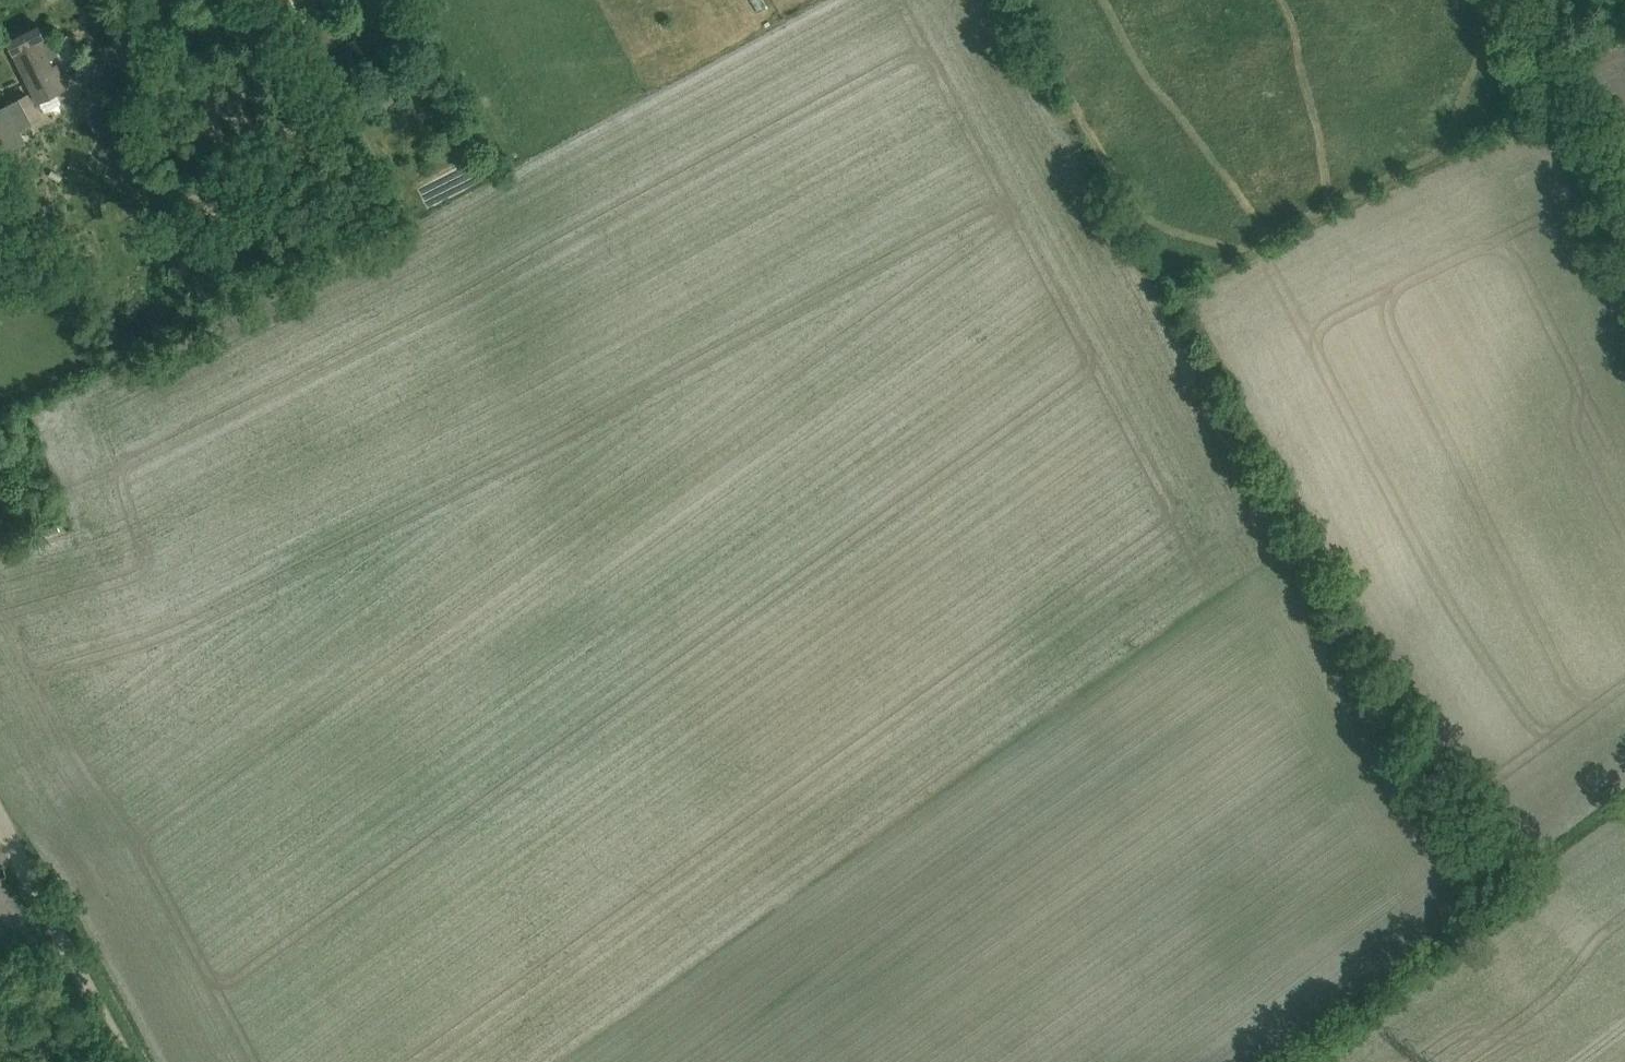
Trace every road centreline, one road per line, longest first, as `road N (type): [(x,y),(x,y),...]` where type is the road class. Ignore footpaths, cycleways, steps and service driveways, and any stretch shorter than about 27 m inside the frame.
road 1 (unclassified): [(0,820),(125,1061)]
road 2 (tertiary): [(1624,224),(1512,0)]

